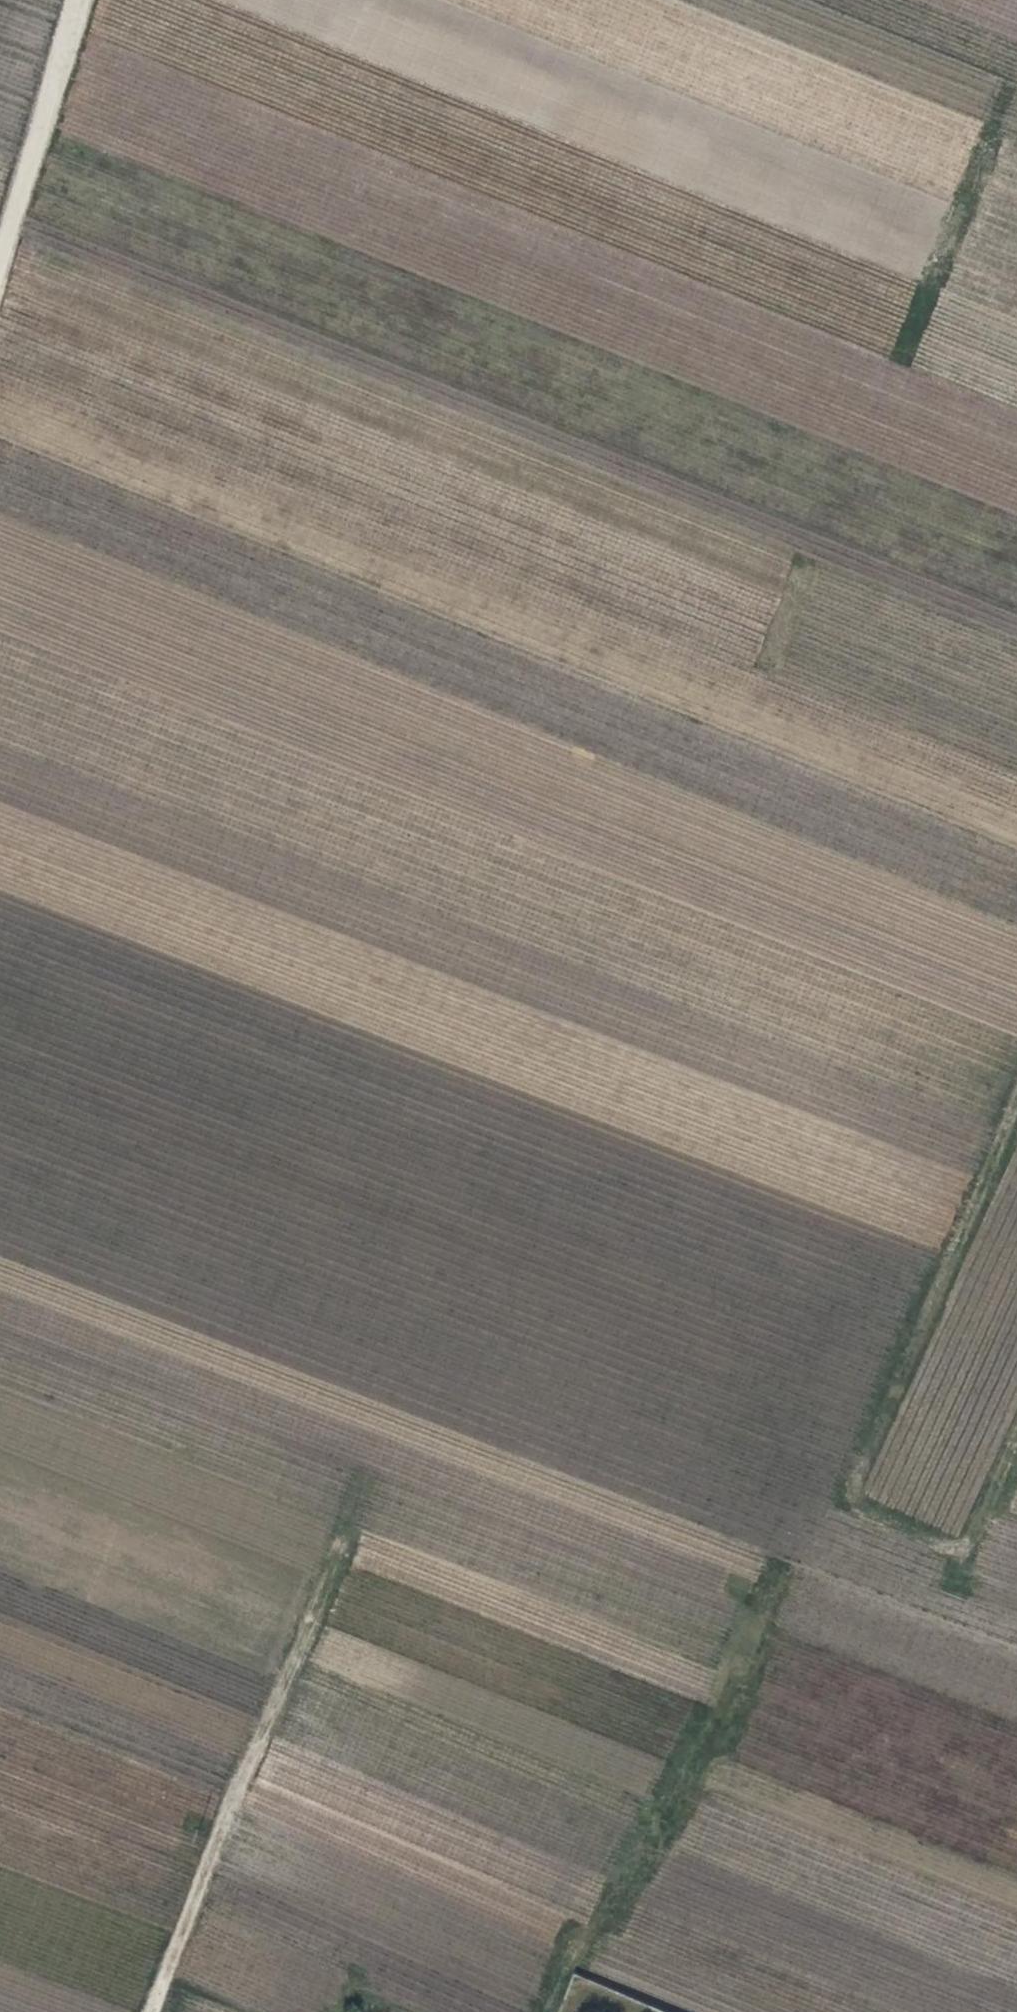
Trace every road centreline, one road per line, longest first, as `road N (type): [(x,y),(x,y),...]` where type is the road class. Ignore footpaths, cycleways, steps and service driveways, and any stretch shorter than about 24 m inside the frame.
road 1 (track): [(1016,1425),(970,1533),(955,1543),(853,1499),(856,1466),(1016,1088)]
road 2 (track): [(149,2011),(364,1474)]
road 3 (track): [(74,0),(0,238)]

